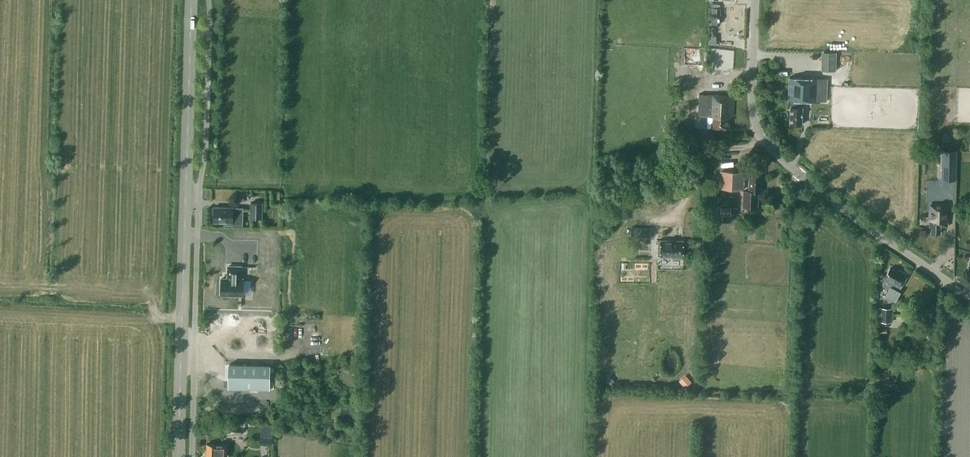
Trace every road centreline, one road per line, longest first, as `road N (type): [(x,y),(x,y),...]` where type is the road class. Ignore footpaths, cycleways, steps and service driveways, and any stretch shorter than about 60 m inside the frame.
road 1 (tertiary): [(179,456),(191,0)]
road 2 (tertiary): [(969,293),(771,152),(751,104),(753,0)]

